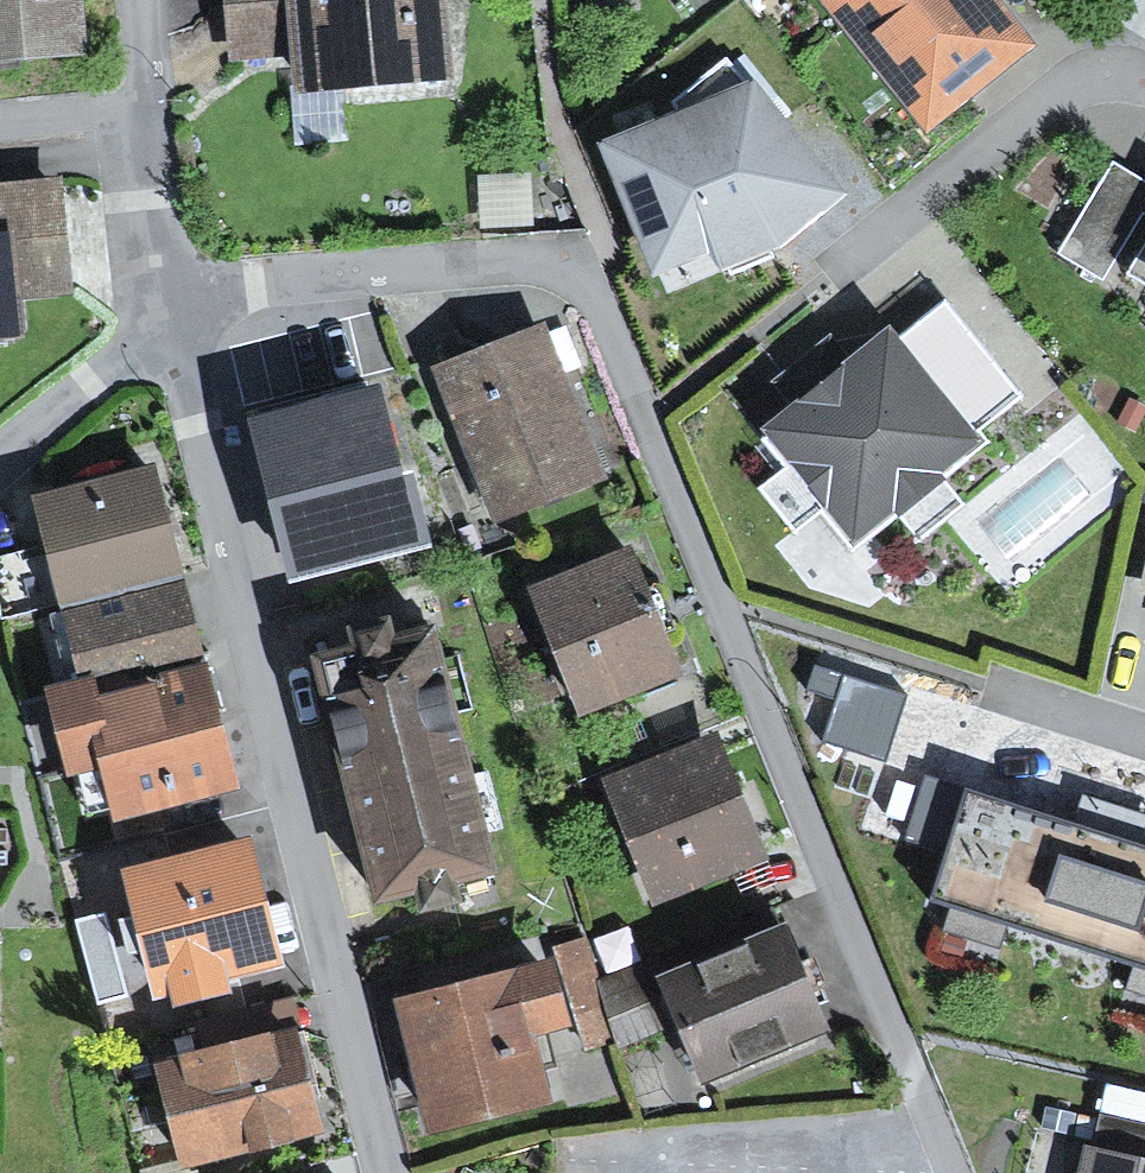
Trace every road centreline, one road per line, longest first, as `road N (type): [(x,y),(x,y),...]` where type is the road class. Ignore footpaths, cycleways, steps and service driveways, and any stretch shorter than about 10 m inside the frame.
road 1 (residential): [(173,303),(582,266),(944,1172)]
road 2 (residential): [(173,303),(394,1172)]
road 3 (residential): [(1144,81),(1110,60),(849,254)]
road 4 (residential): [(0,452),(173,303)]
road 5 (residential): [(149,118),(173,303)]
road 6 (residential): [(979,684),(1144,733)]
road 7 (residential): [(0,129),(149,118)]

